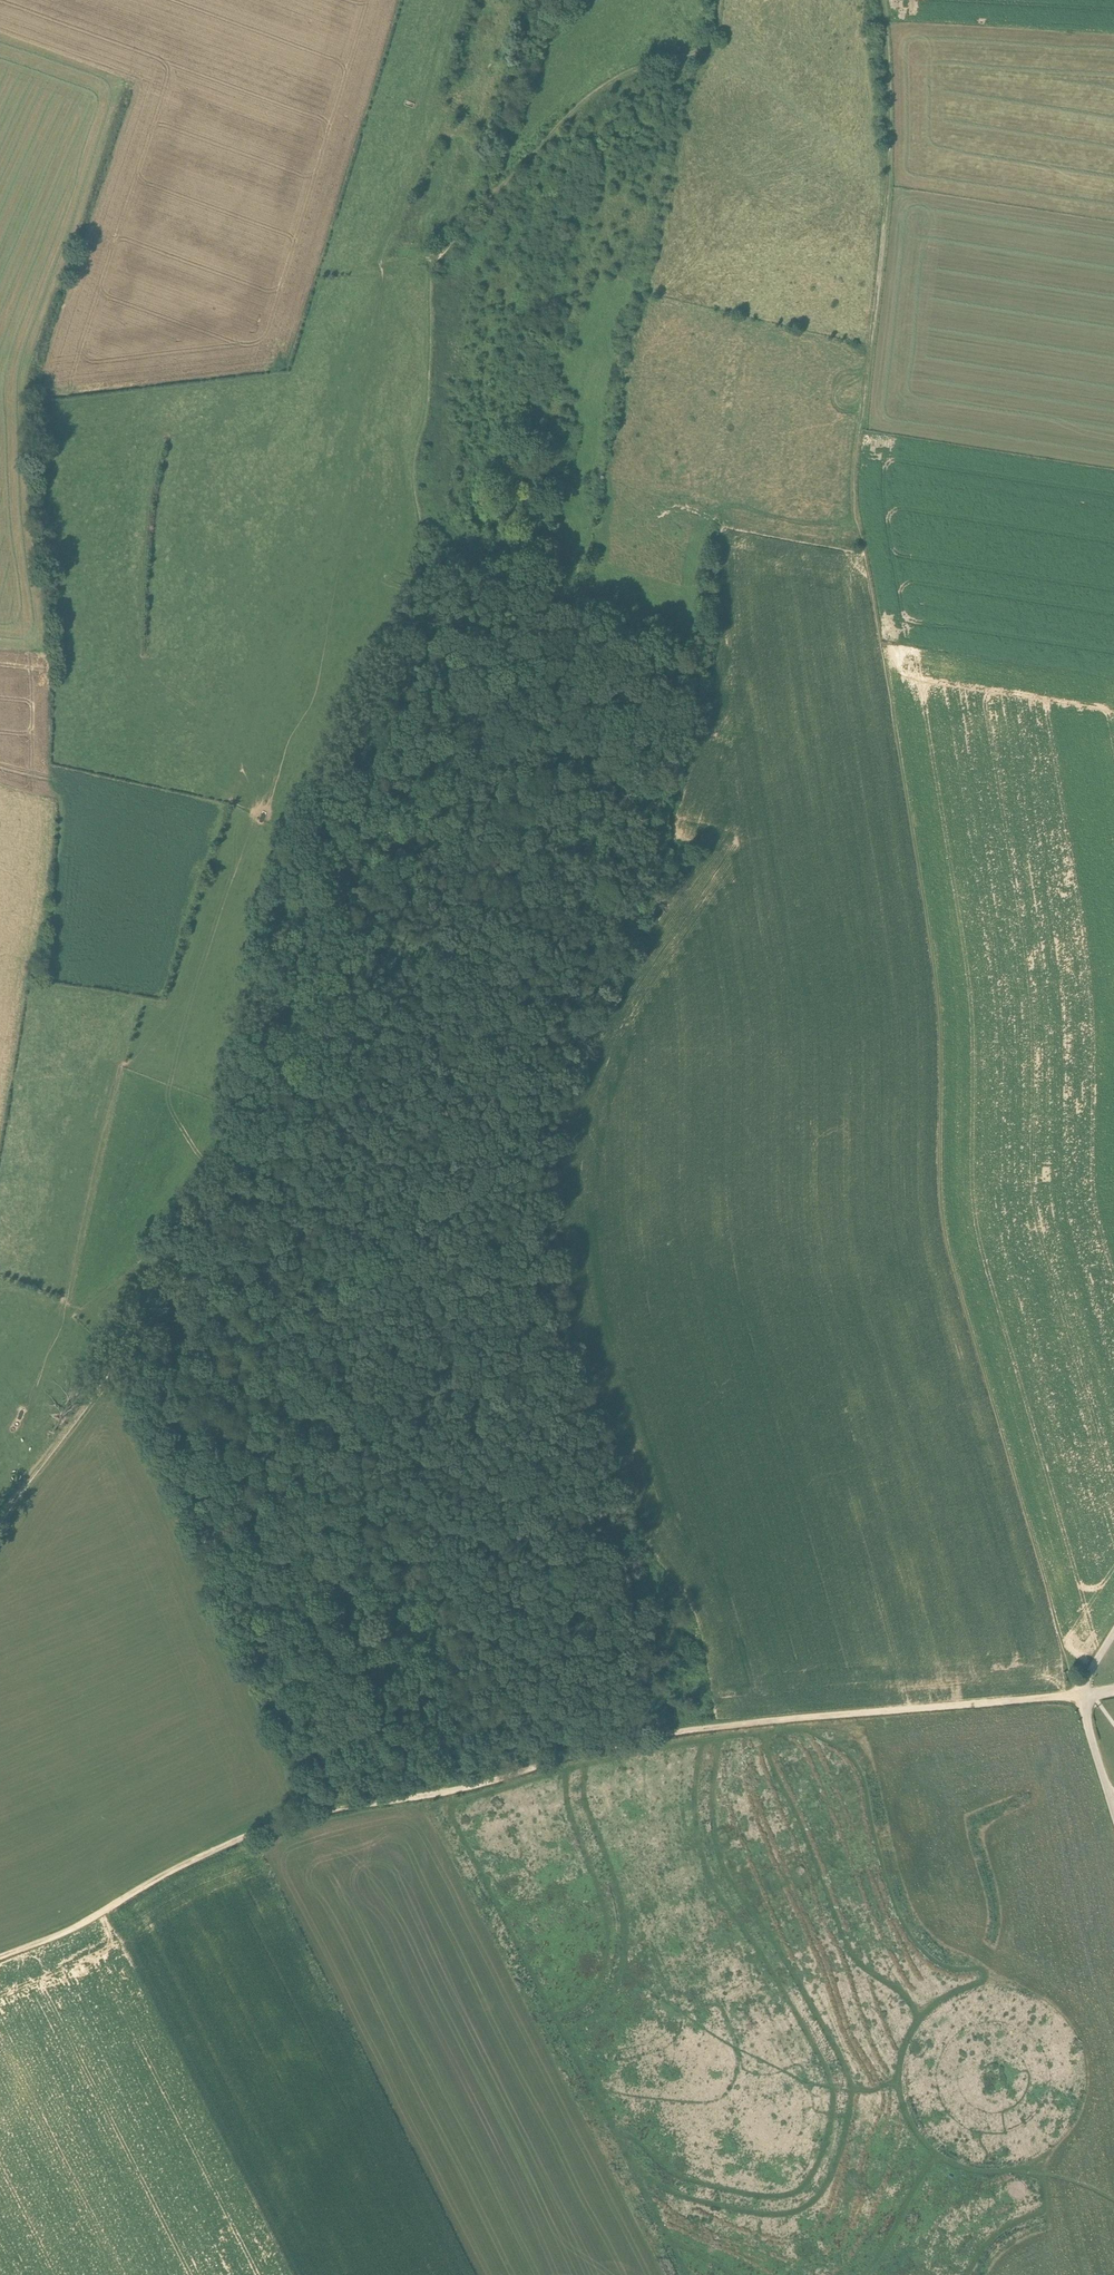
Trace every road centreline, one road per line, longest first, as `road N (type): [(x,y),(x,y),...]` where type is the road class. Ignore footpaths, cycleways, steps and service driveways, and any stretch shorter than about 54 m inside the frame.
road 1 (track): [(0,1958),(80,1925),(220,1848),(331,1810),(481,1784),(671,1733),(1084,1695)]
road 2 (track): [(519,1772),(244,1210)]
road 3 (track): [(405,686),(348,853),(301,956),(244,1210)]
road 4 (track): [(856,528),(853,454),(890,144),(883,0)]
road 5 (track): [(244,1210),(0,1523)]
road 6 (track): [(492,197),(431,270),(429,384),(415,473),(426,546)]
road 7 (track): [(718,0),(702,49),(634,72),(593,96),(492,197)]
road 8 (unclassified): [(1113,1813),(1084,1695)]

